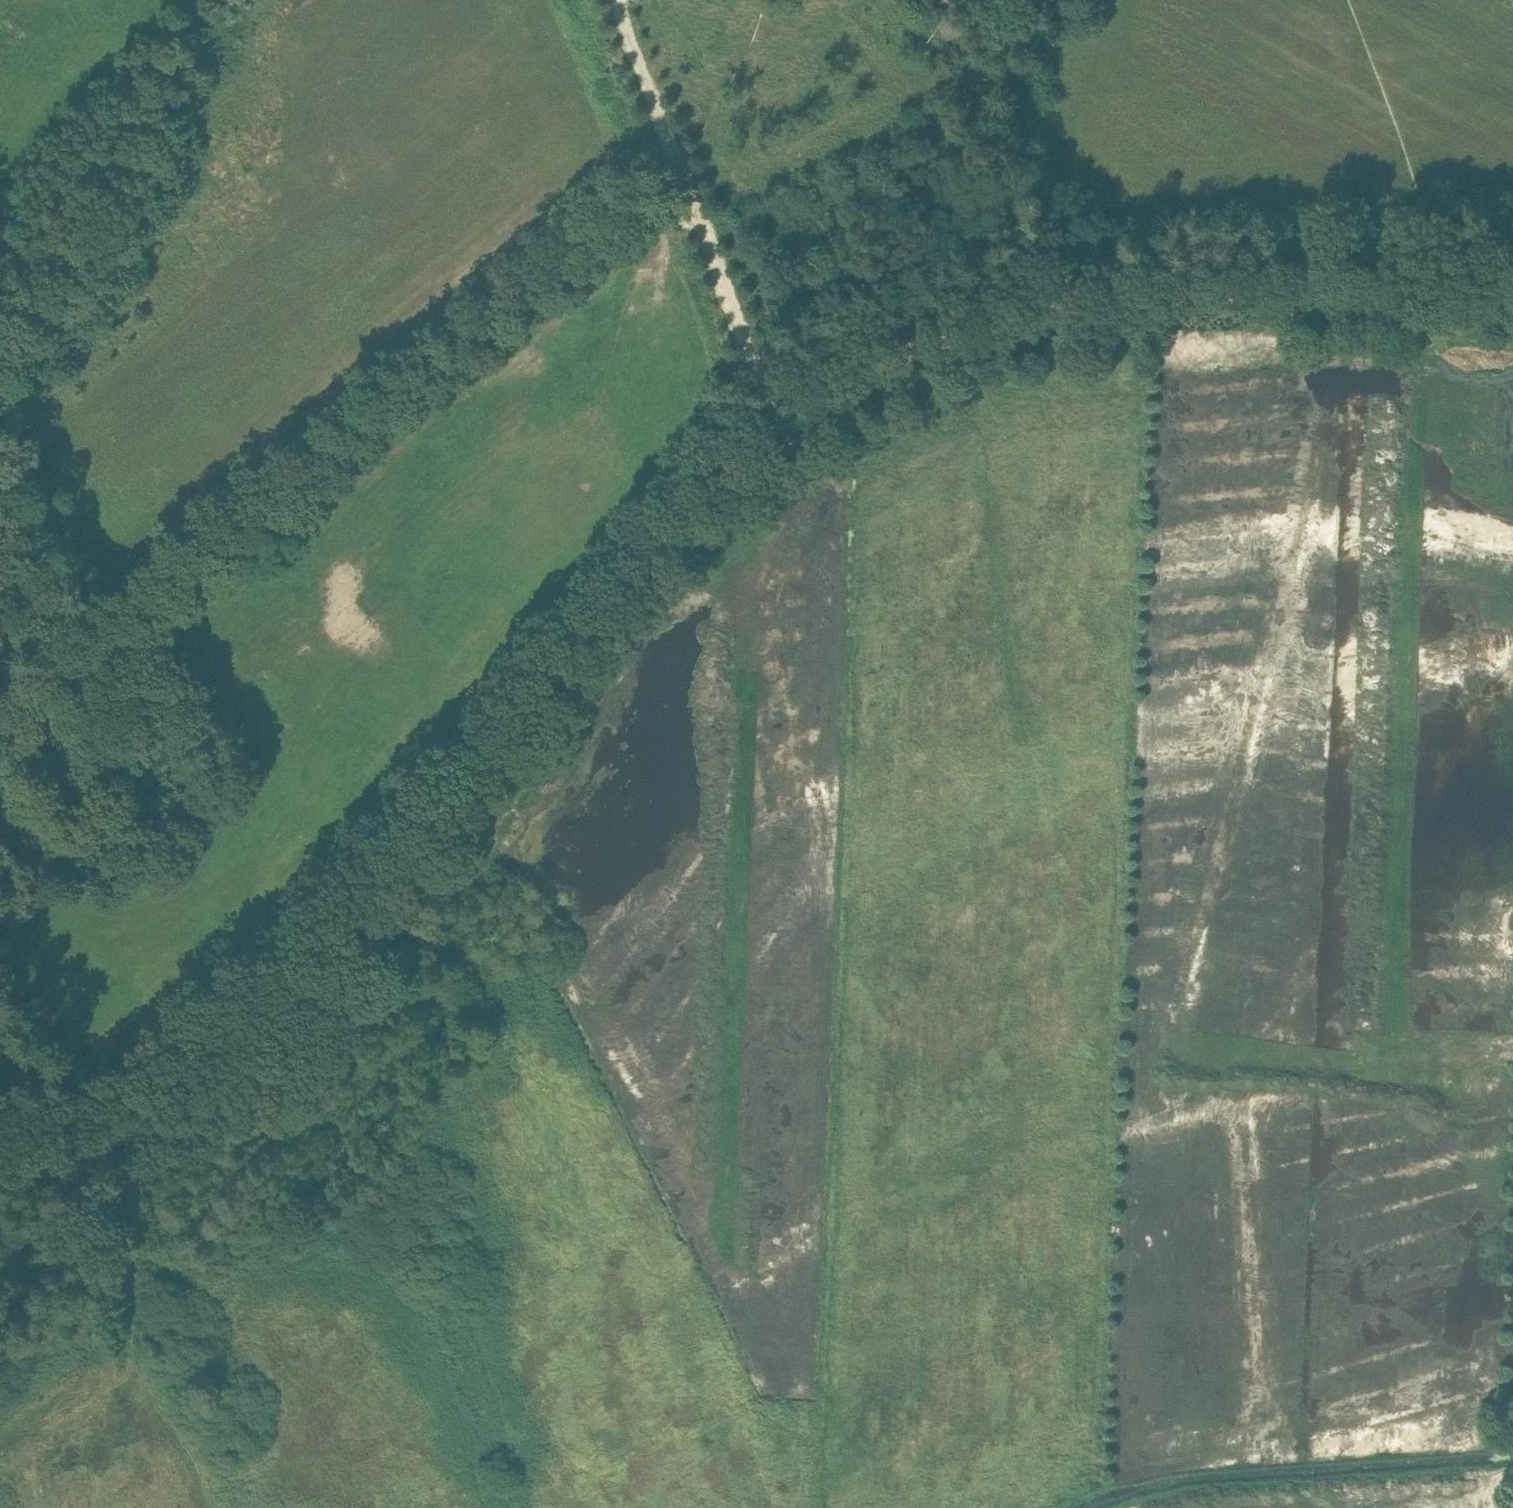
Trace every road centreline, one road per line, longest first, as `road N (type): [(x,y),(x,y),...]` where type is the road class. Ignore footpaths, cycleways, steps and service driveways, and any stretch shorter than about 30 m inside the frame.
road 1 (track): [(0,706),(679,169)]
road 2 (track): [(768,423),(909,343),(1052,306),(1323,287),(1512,297)]
road 3 (track): [(768,423),(617,0)]

